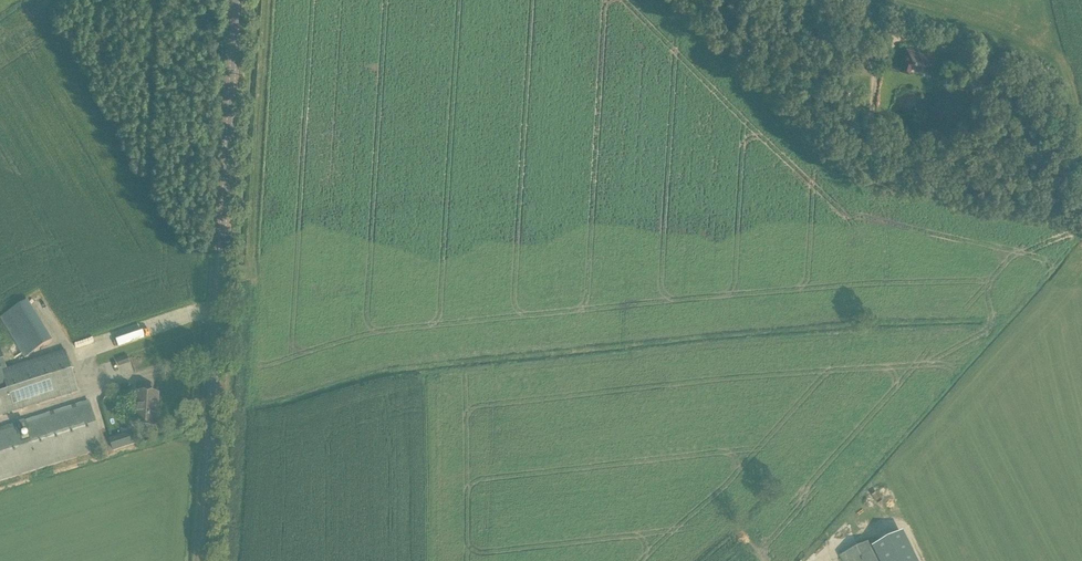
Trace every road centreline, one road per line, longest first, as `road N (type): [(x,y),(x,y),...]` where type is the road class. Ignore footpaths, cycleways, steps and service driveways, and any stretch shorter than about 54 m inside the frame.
road 1 (tertiary): [(203,560),(237,0)]
road 2 (track): [(885,178),(1081,224)]

